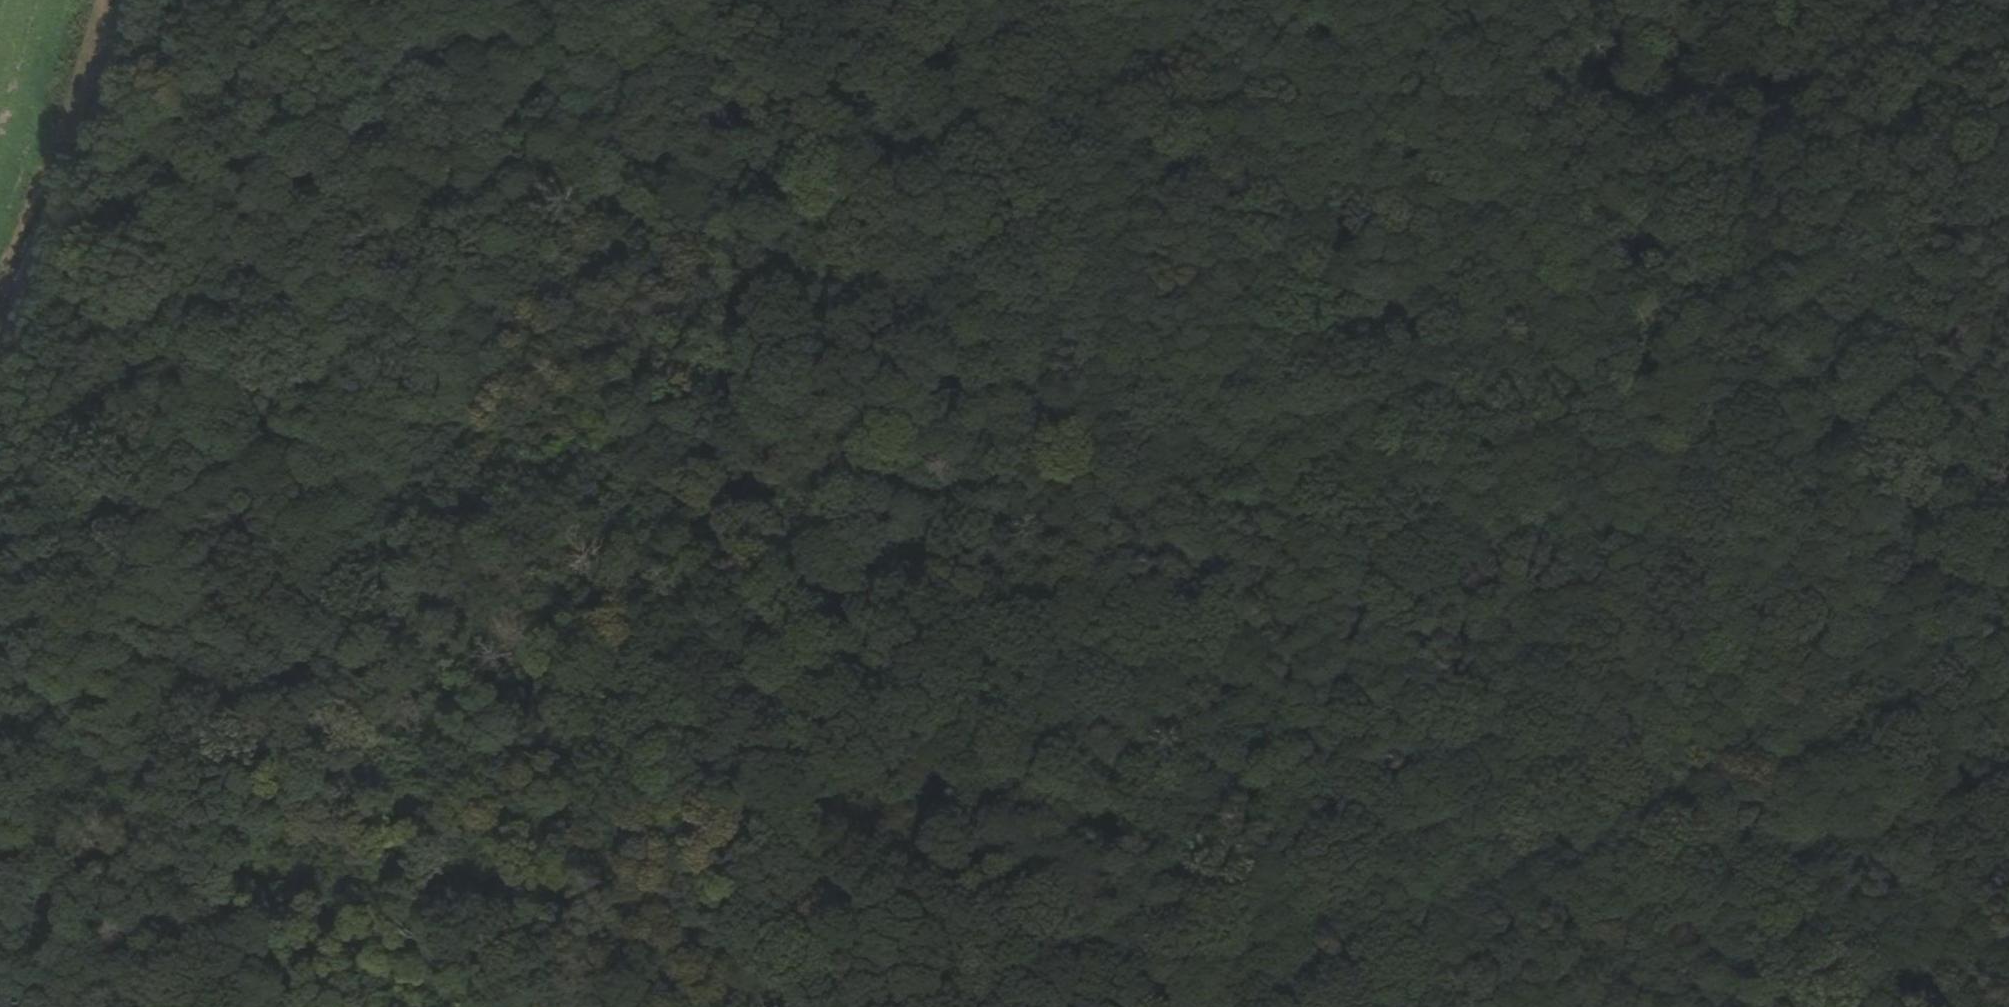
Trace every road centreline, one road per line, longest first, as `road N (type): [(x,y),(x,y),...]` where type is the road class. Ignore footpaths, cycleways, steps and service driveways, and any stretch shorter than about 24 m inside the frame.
road 1 (tertiary): [(0,358),(90,166),(135,0)]

